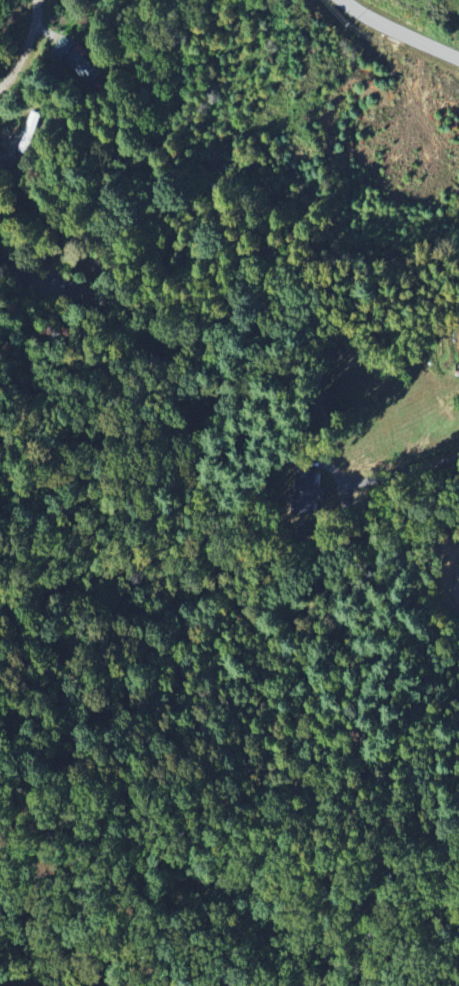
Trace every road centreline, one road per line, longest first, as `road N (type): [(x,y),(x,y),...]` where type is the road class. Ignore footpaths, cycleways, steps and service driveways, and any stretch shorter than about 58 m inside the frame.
road 1 (residential): [(98,289),(0,162)]
road 2 (residential): [(458,56),(342,0)]

